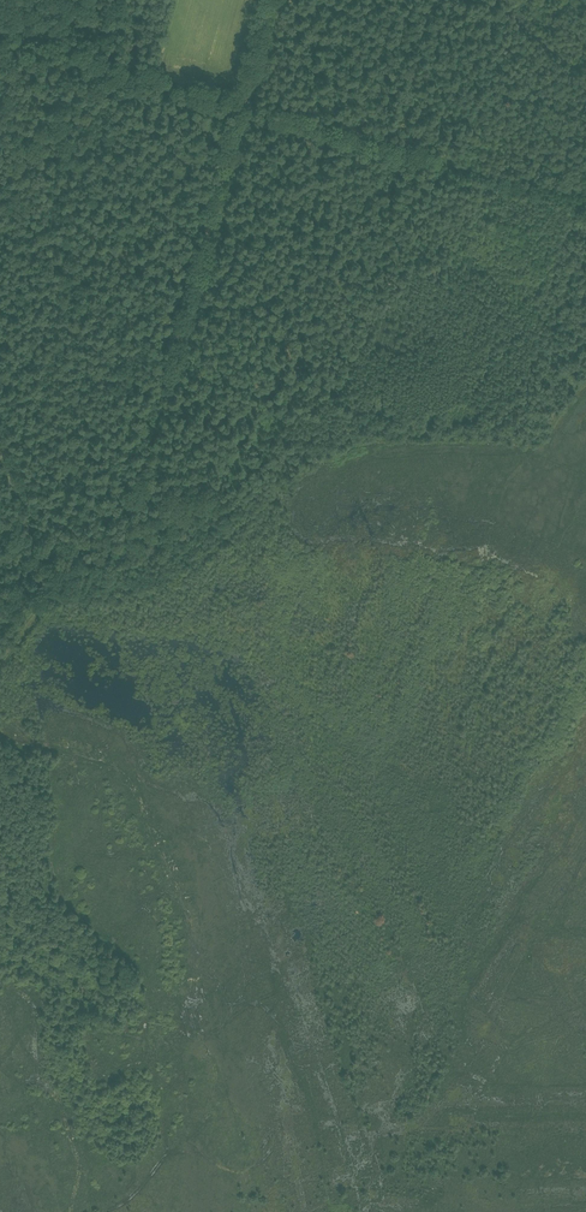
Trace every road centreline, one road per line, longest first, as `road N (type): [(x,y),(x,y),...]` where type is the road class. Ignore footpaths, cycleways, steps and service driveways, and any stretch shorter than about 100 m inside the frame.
road 1 (track): [(250,109),(0,28)]

